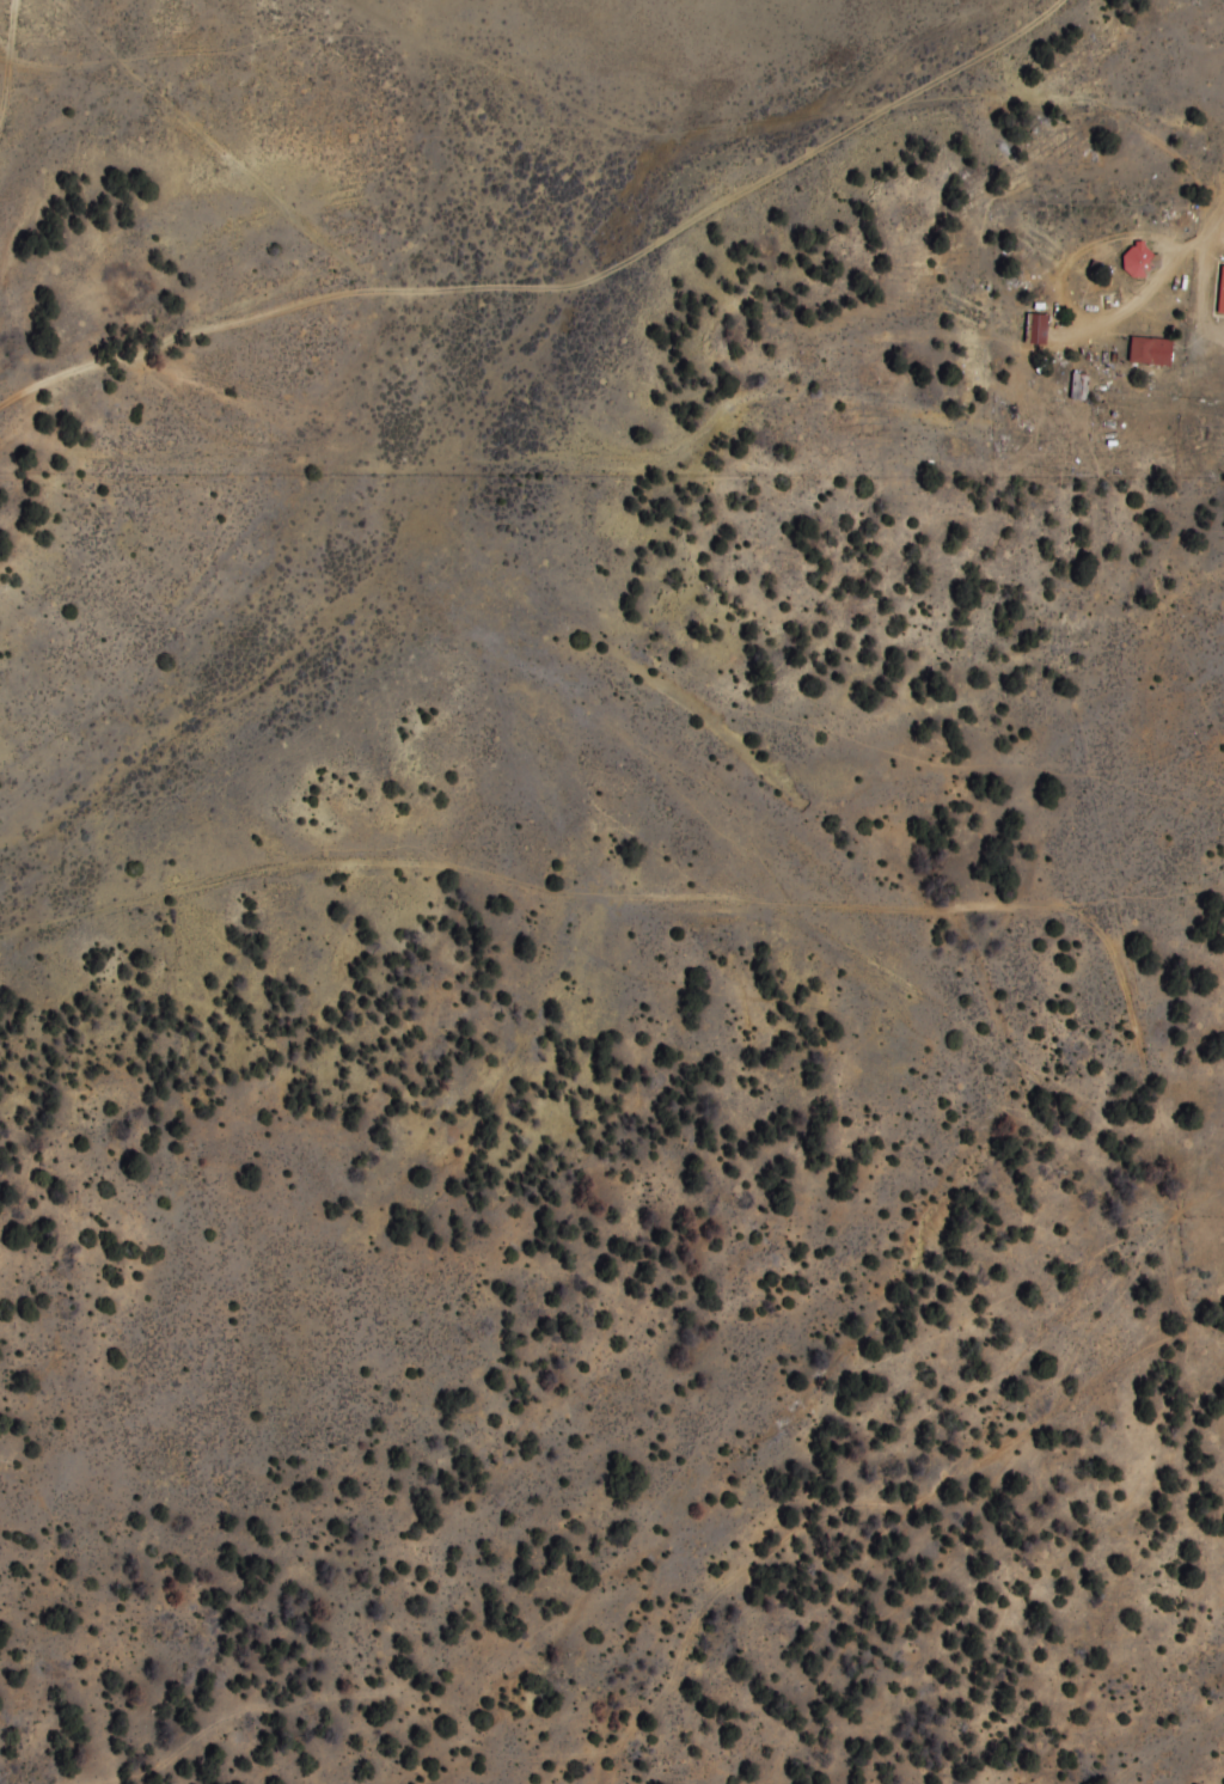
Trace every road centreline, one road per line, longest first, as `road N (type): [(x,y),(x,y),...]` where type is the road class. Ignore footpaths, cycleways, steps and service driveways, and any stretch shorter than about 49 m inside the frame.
road 1 (residential): [(0,981),(169,929),(473,904),(735,947),(1027,899),(1098,927),(1116,961),(1156,1131),(1170,1283),(1194,1326),(1223,1344)]
road 2 (residential): [(1223,210),(1200,256),(1192,387)]

